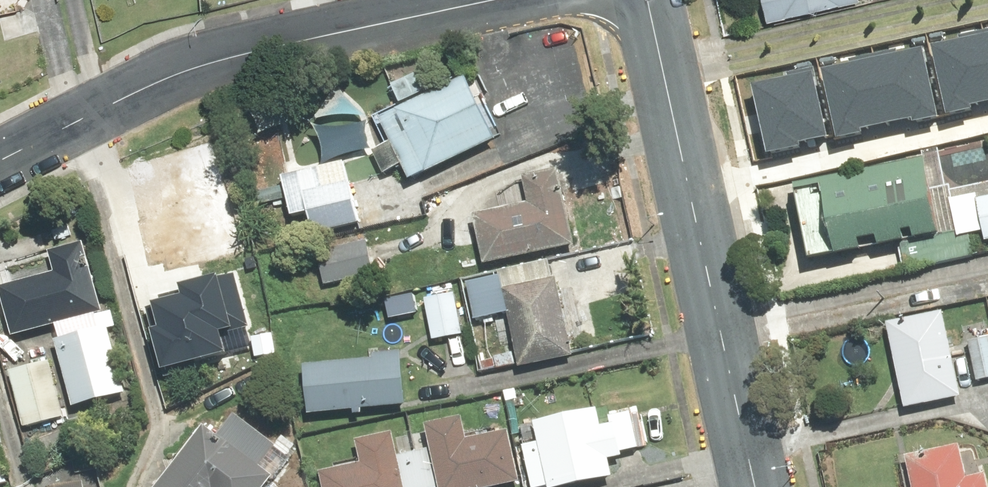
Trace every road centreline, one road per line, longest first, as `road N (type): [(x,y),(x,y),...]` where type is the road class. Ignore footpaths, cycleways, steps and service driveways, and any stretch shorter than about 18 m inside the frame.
road 1 (tertiary): [(762,486),(650,0)]
road 2 (residential): [(464,0),(221,54),(0,158)]

